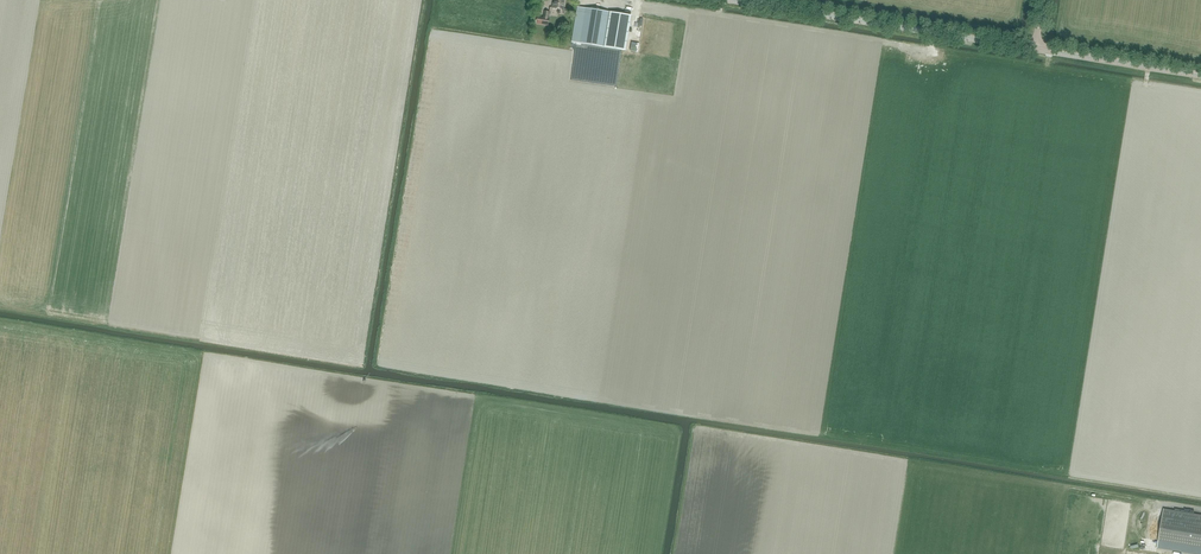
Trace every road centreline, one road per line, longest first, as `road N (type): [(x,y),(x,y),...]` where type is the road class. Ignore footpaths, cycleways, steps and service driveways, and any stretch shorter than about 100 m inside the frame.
road 1 (tertiary): [(1035,49),(740,0)]
road 2 (tertiary): [(1200,76),(1035,49)]

